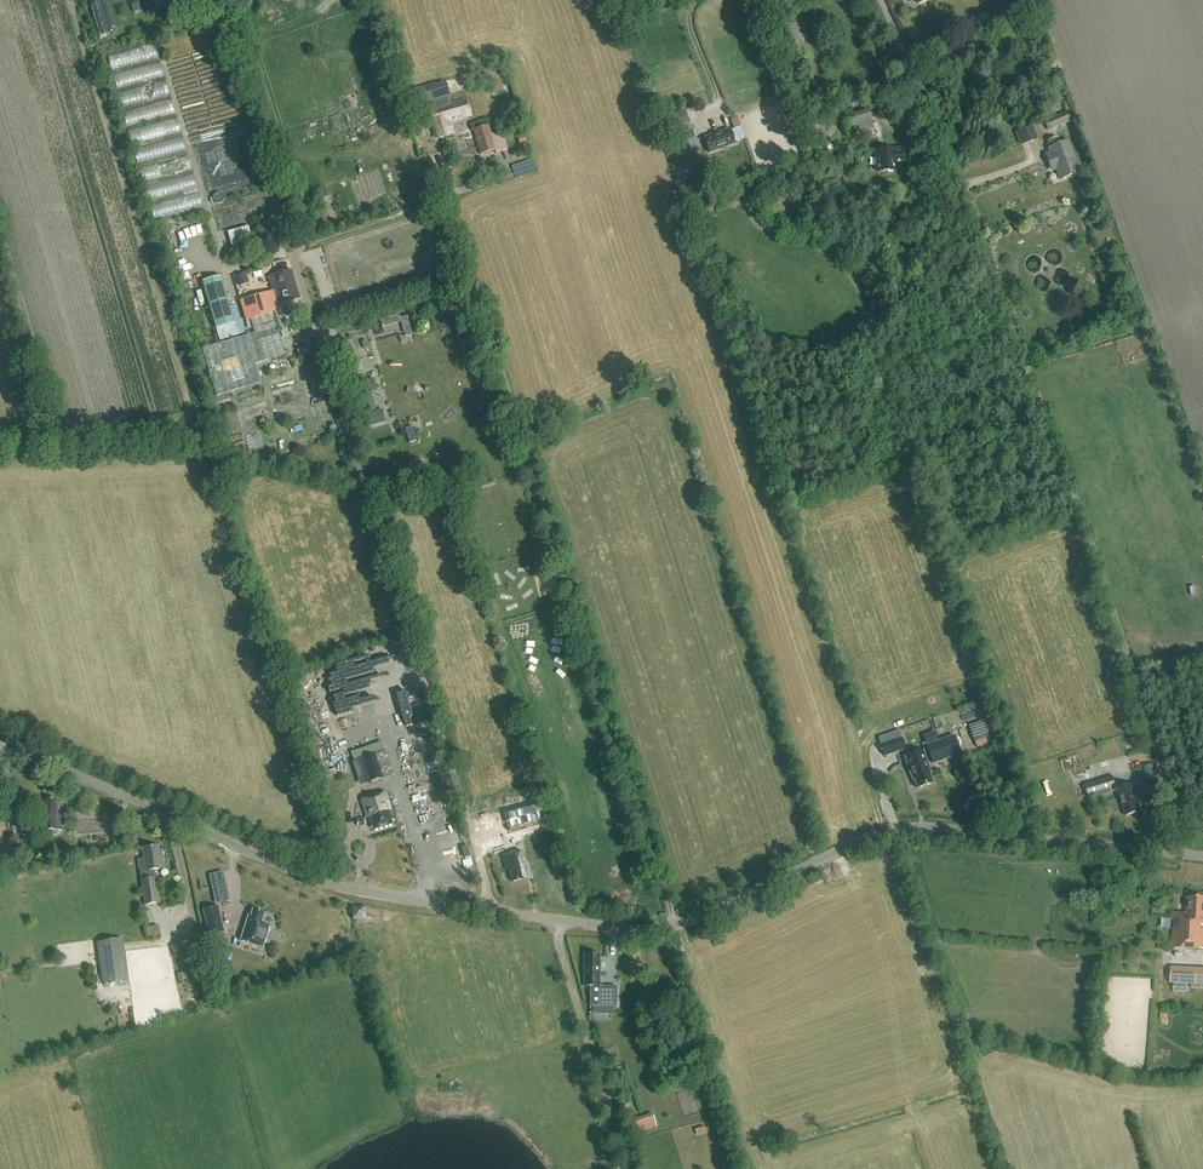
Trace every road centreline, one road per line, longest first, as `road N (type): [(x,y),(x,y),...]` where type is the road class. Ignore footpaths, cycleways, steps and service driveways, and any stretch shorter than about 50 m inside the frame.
road 1 (unclassified): [(1202,858),(895,830),(677,926),(603,926),(308,878),(0,740)]
road 2 (track): [(500,911),(220,0)]
road 3 (track): [(1183,856),(1096,554),(889,0)]
road 4 (track): [(533,453),(677,926)]
road 5 (track): [(630,1168),(558,921)]

